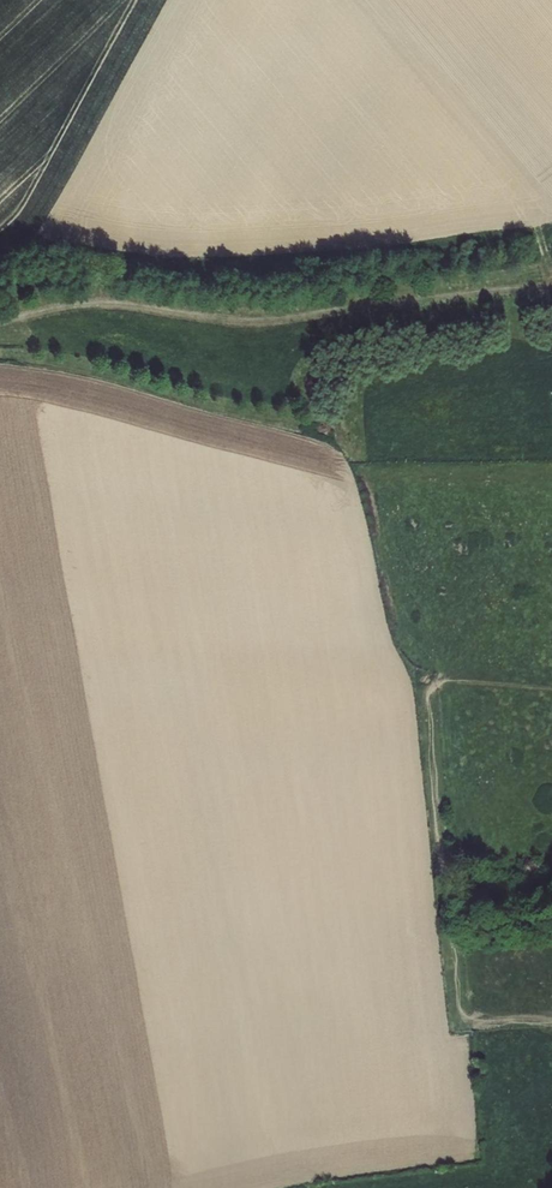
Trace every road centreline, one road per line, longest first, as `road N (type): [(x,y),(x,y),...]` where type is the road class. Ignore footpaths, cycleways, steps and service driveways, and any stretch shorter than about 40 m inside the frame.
road 1 (track): [(551,283),(253,320),(76,304),(0,322)]

